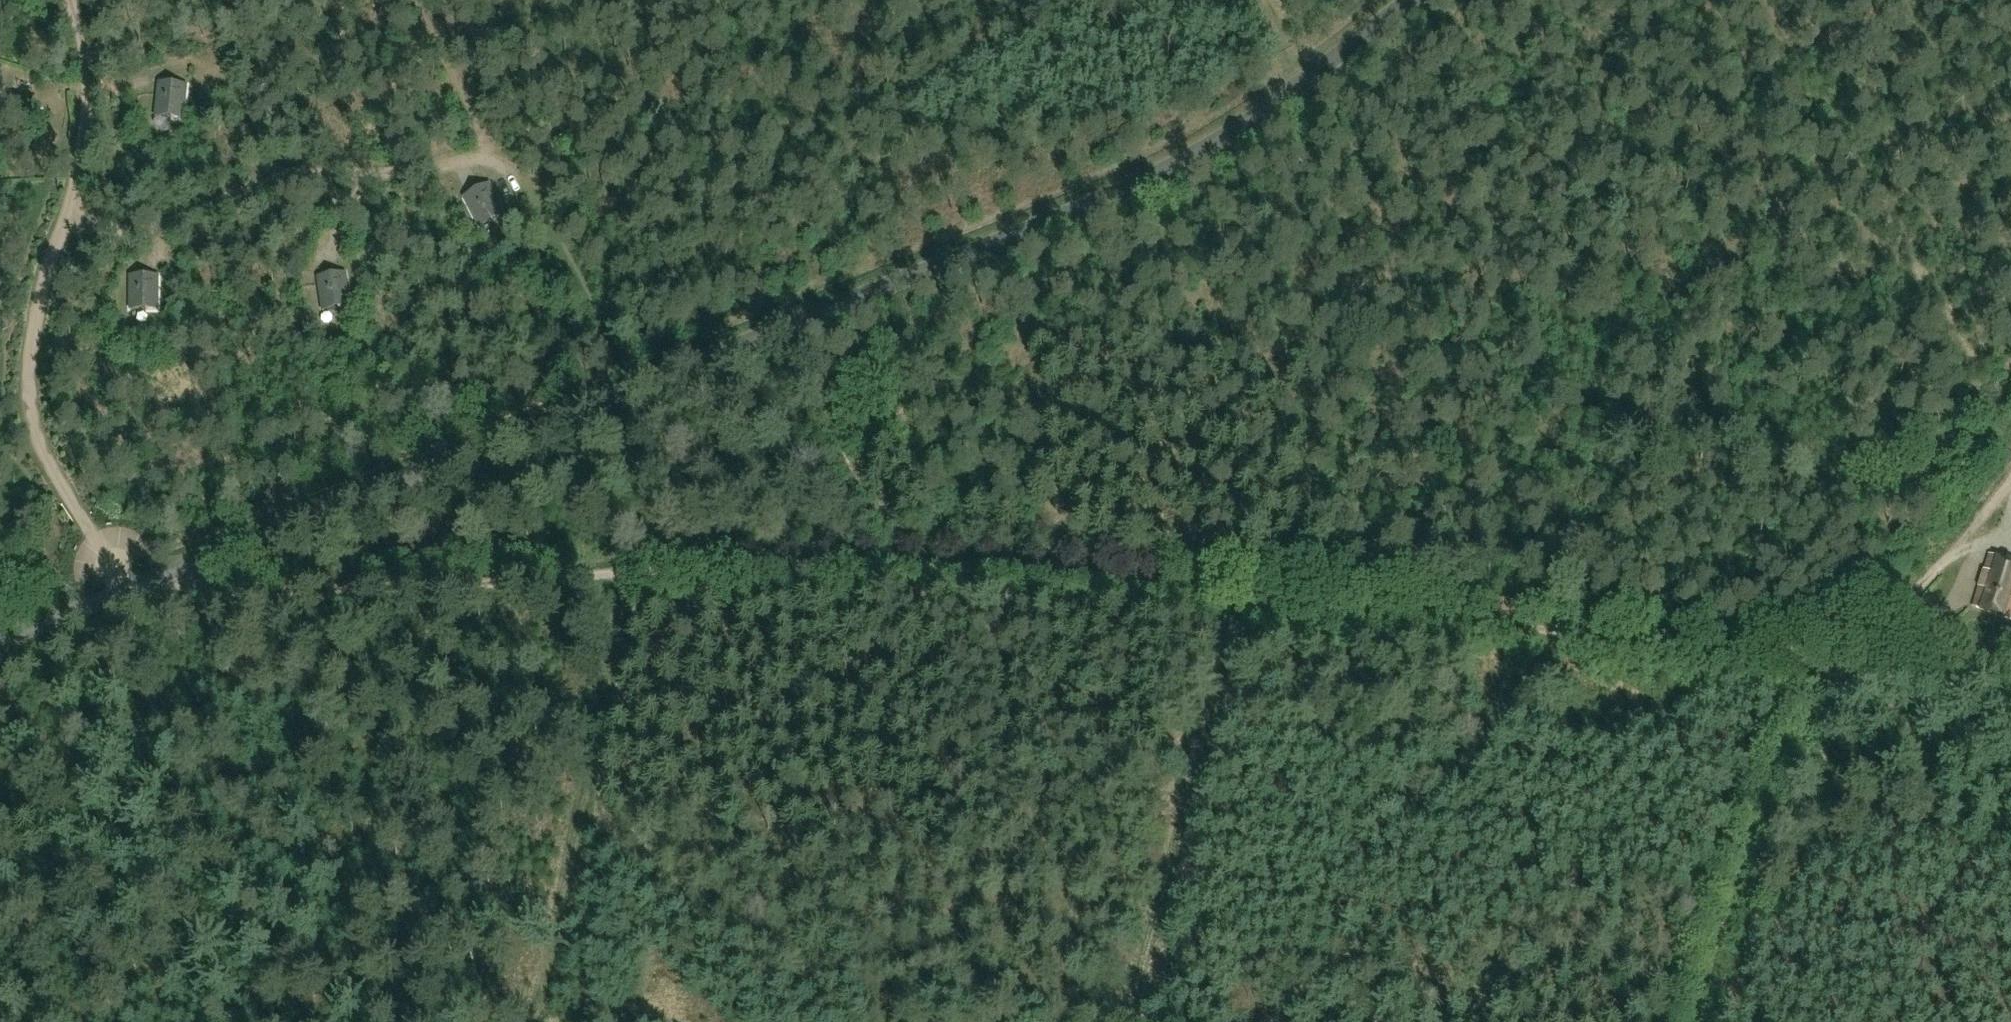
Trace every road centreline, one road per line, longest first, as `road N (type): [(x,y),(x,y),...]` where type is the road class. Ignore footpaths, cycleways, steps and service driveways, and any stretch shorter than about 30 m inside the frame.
road 1 (track): [(1840,674),(1004,565),(330,587),(153,579)]
road 2 (unclassified): [(0,640),(1136,184),(1216,141),(1406,0)]
road 3 (track): [(1840,674),(1744,838),(1691,1021)]
road 4 (track): [(1840,674),(2010,475)]
road 5 (track): [(525,190),(645,383)]
road 6 (track): [(2010,692),(1840,674)]

